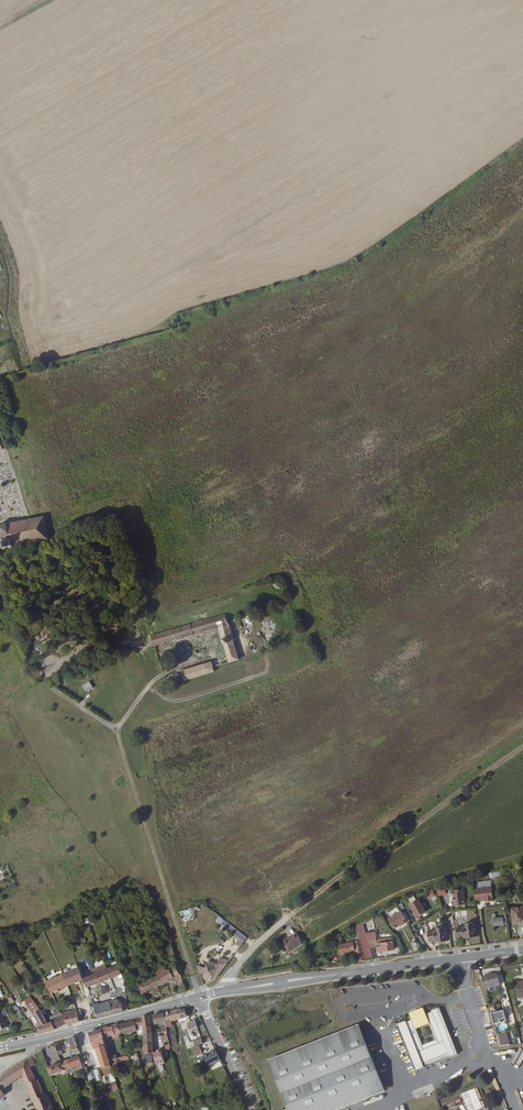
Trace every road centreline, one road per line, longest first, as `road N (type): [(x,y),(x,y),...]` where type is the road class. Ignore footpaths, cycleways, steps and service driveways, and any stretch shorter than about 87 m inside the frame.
road 1 (track): [(154,681),(119,734),(199,996)]
road 2 (secondary): [(522,949),(227,990)]
road 3 (track): [(287,918),(522,747)]
road 4 (secondary): [(199,996),(0,1049)]
road 5 (residential): [(55,702),(131,887)]
road 6 (residential): [(0,755),(63,908)]
road 7 (unclassified): [(199,996),(248,1109)]

